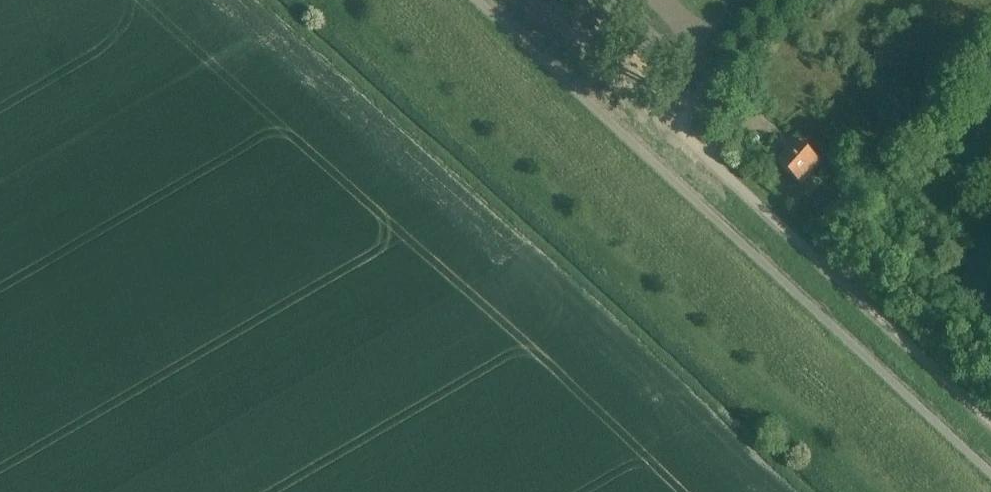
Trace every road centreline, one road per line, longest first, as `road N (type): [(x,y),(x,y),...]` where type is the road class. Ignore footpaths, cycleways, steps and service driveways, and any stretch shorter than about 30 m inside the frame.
road 1 (unclassified): [(990,476),(470,0)]
road 2 (unclassified): [(990,421),(712,160)]

